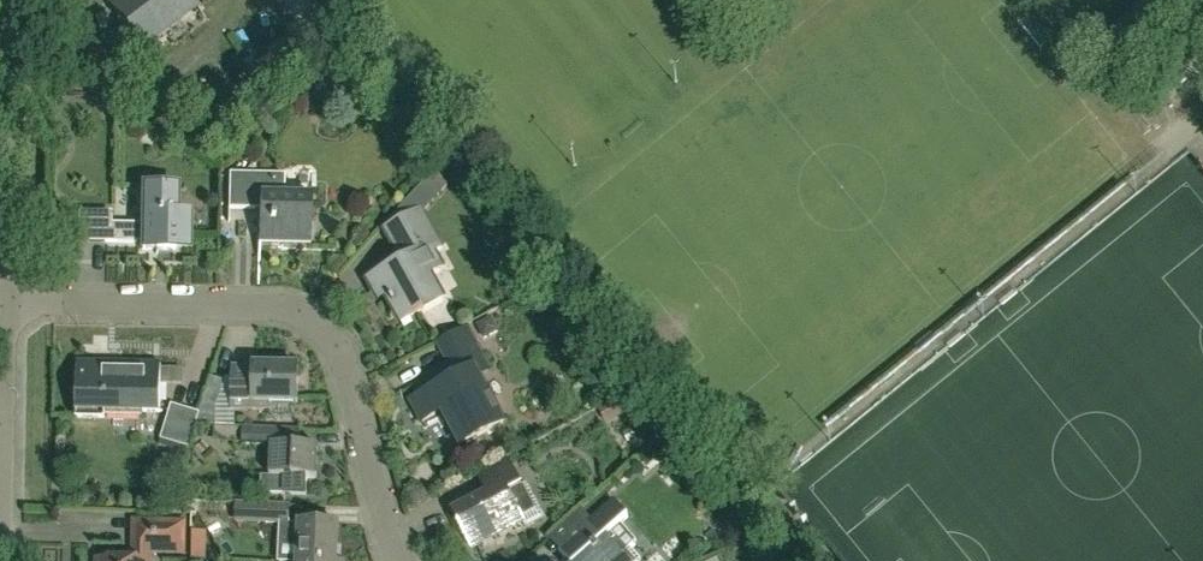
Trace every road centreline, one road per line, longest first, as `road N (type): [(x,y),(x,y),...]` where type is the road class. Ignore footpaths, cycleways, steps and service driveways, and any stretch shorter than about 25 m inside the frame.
road 1 (residential): [(399,560),(355,392),(334,342),(305,319),(274,303),(4,301)]
road 2 (residential): [(4,301),(10,0)]

